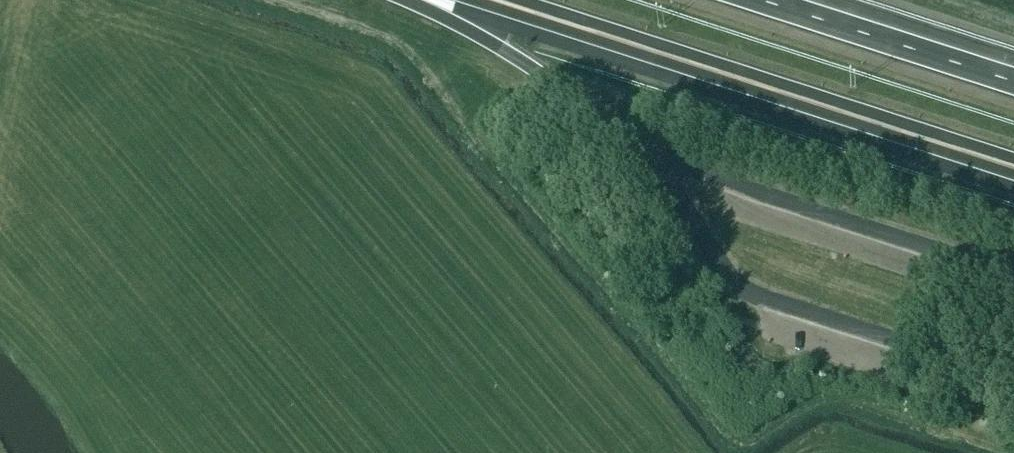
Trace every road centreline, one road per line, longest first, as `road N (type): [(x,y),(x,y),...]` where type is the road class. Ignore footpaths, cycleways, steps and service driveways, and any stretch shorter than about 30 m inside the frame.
road 1 (motorway): [(497,0),(1013,167)]
road 2 (motorway): [(1013,82),(760,0)]
road 3 (motorway): [(420,0),(505,48),(623,135)]

